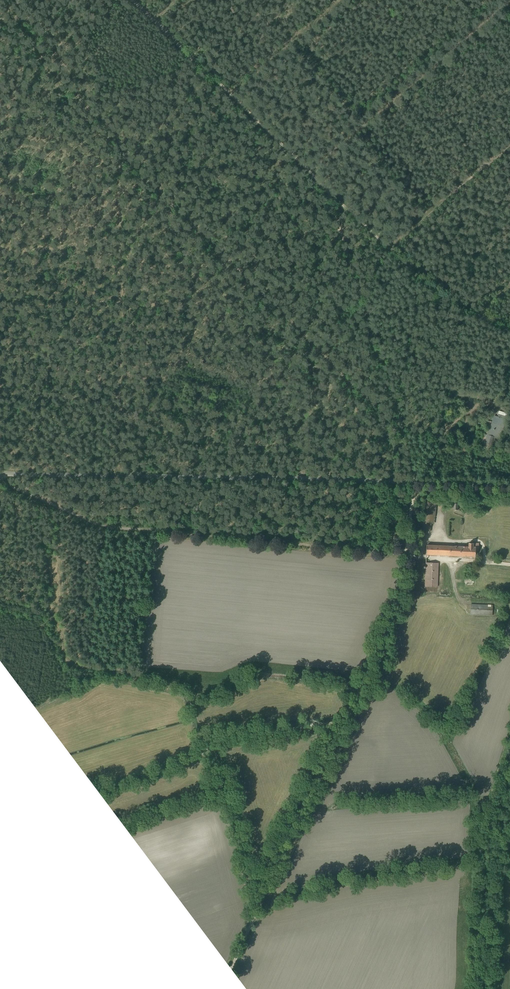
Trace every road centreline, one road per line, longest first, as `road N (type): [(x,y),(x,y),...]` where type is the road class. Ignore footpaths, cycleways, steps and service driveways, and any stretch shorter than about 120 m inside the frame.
road 1 (track): [(0,23),(113,134),(126,162),(400,433)]
road 2 (unclassified): [(0,473),(509,486)]
road 3 (track): [(221,988),(336,747),(397,604),(406,555)]
road 4 (track): [(0,482),(100,525),(406,555)]
road 5 (track): [(310,174),(509,0)]
road 6 (track): [(310,174),(130,0)]
road 7 (track): [(400,433),(330,194)]
road 8 (track): [(509,142),(385,249)]
road 9 (track): [(340,0),(227,94)]
road 10 (track): [(406,555),(415,483),(400,433)]

